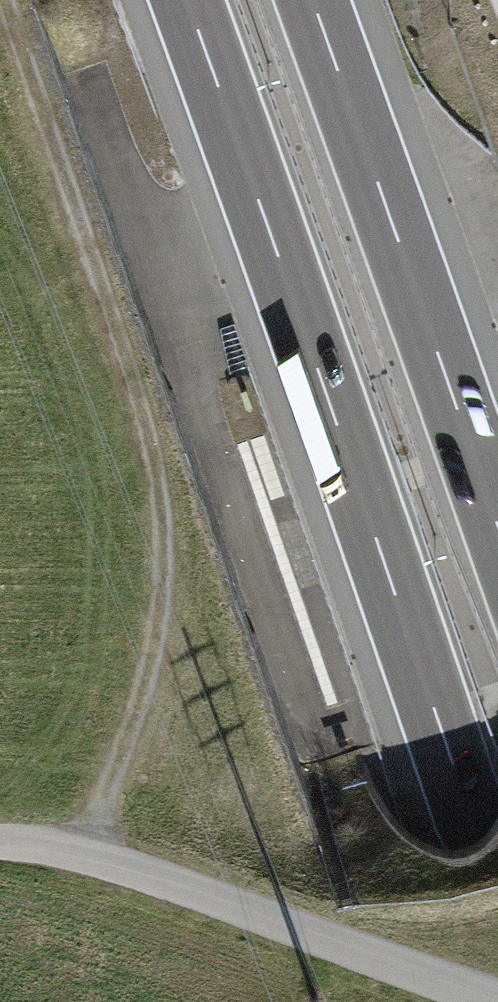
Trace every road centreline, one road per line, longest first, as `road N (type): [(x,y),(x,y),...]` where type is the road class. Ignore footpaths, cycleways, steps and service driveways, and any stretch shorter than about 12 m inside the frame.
road 1 (motorway): [(186,0),(497,910)]
road 2 (track): [(84,840),(147,658),(164,493),(3,0)]
road 3 (motorway): [(497,527),(313,0)]

